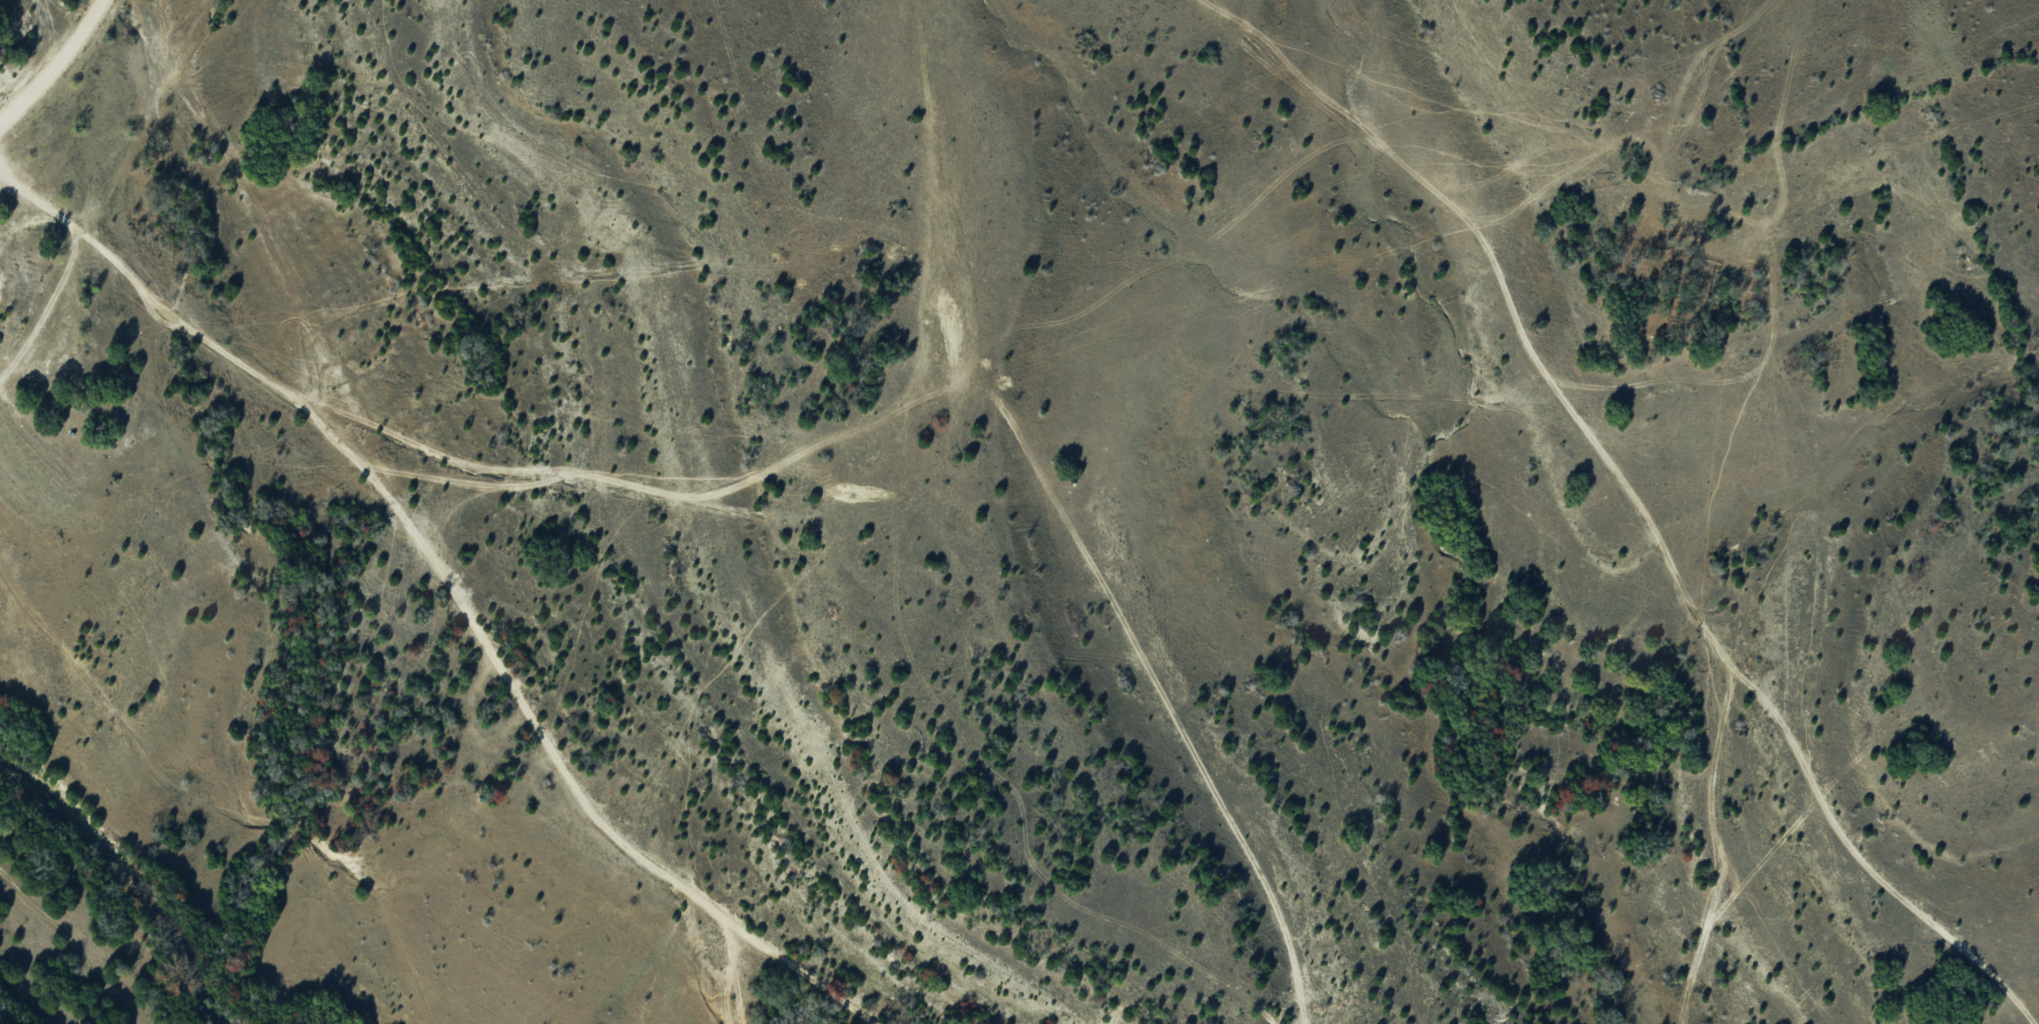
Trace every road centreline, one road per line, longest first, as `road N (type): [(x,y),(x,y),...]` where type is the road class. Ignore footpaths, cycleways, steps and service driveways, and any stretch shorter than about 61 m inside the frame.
road 1 (residential): [(0,124),(51,73),(99,0)]

